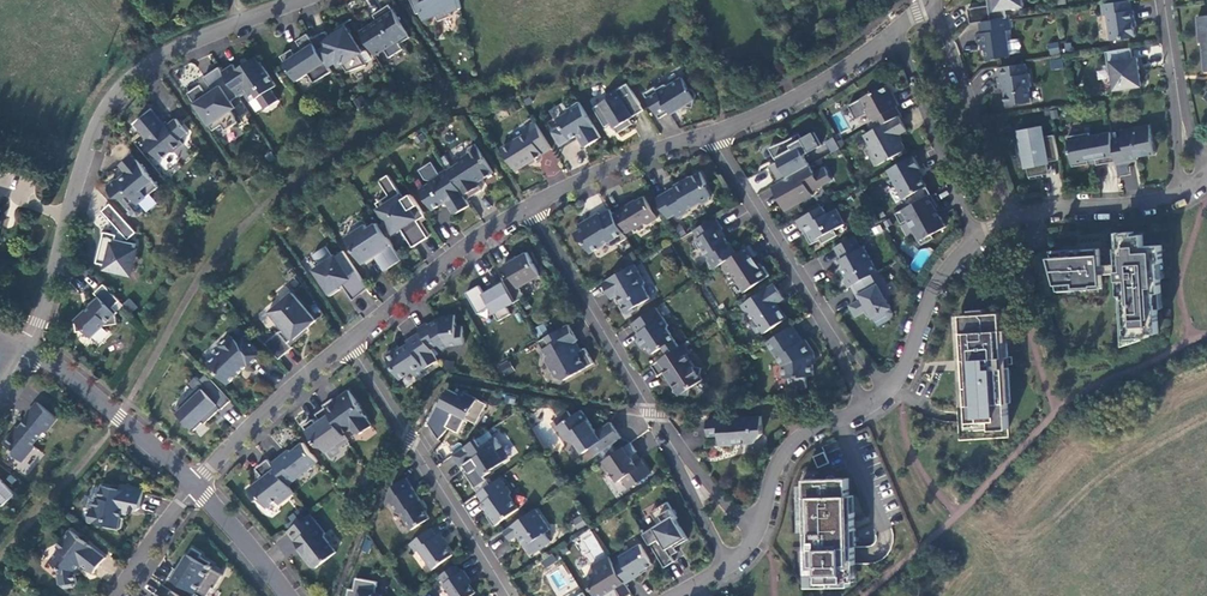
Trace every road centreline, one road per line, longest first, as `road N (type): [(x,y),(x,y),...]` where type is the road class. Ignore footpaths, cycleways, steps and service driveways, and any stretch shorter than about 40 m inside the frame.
road 1 (tertiary): [(28,351),(105,109),(158,57),(300,0)]
road 2 (residential): [(349,340),(507,595)]
road 3 (residential): [(530,207),(675,451)]
road 4 (residential): [(1016,226),(930,4)]
road 5 (residential): [(895,32),(985,247)]
road 6 (residential): [(349,340),(456,254),(530,207)]
road 7 (residential): [(194,487),(120,417),(28,351)]
road 8 (residential): [(194,487),(349,340)]
road 9 (residential): [(713,133),(813,88),(895,32)]
road 10 (residential): [(530,207),(611,166),(713,133)]
road 11 (residential): [(866,404),(790,450),(755,534)]
road 12 (residential): [(985,247),(950,279),(911,366),(886,392)]
road 13 (residential): [(713,133),(801,288)]
road 14 (residential): [(1178,196),(1016,226)]
road 15 (residential): [(288,595),(194,487)]
road 16 (residential): [(886,392),(801,288)]
road 17 (residential): [(801,288),(866,404)]
road 18 (residential): [(119,595),(194,487)]
road 19 (residential): [(675,451),(727,563)]

